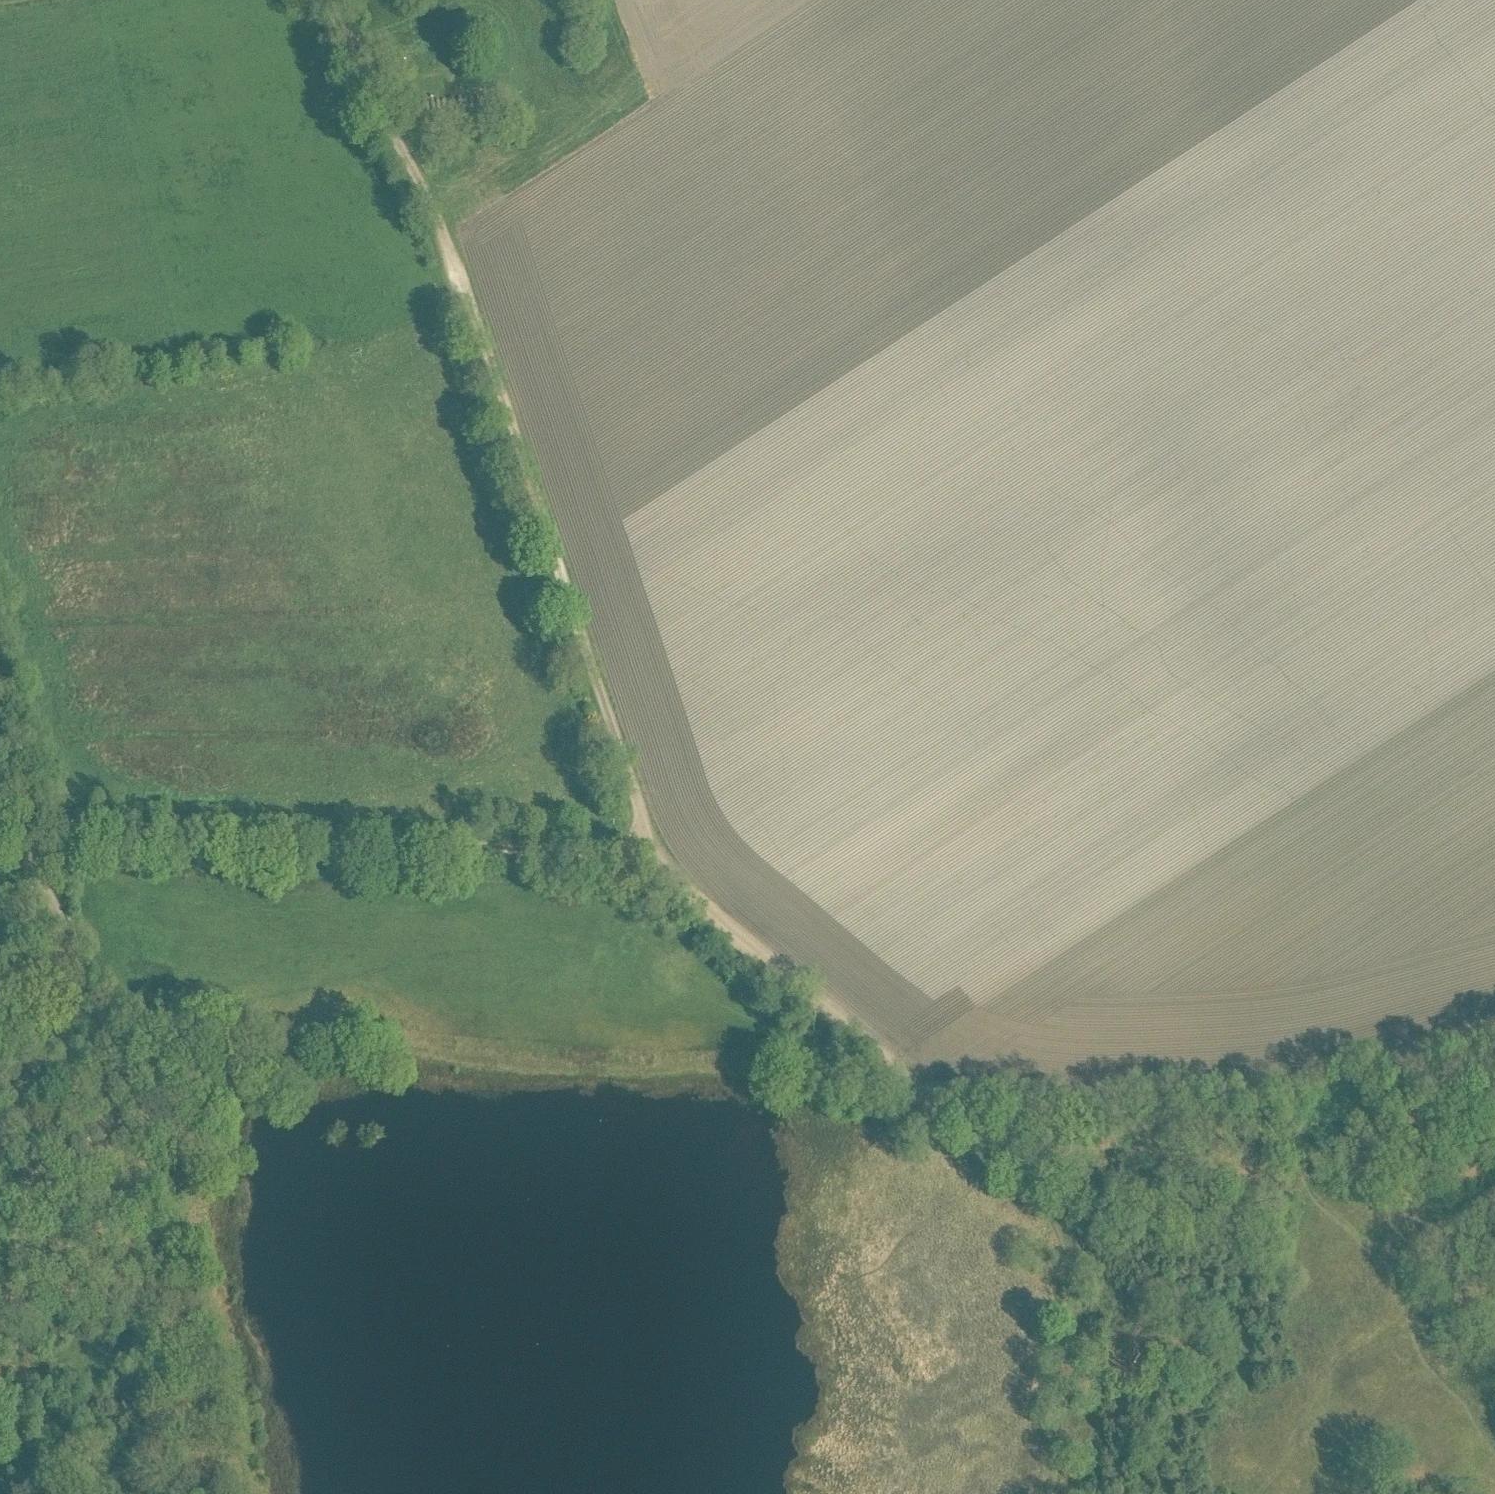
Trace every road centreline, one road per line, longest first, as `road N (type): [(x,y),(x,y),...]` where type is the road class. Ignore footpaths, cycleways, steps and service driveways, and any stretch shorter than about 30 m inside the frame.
road 1 (track): [(1494,1029),(1271,1077),(931,1089),(676,885),(651,856)]
road 2 (track): [(651,856),(512,408),(411,166),(330,0)]
road 3 (track): [(651,856),(54,829),(31,854),(62,931),(57,1002)]
road 4 (track): [(57,1002),(0,1135)]
road 5 (track): [(46,832),(24,809),(0,711)]

